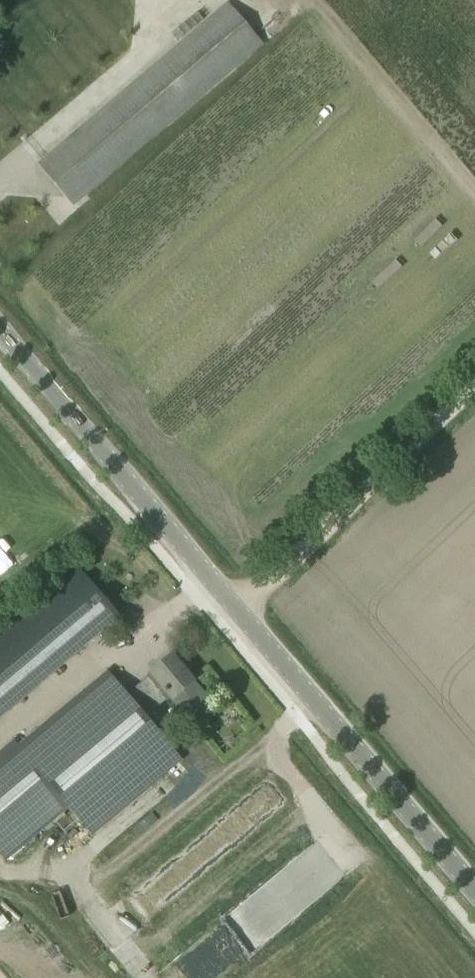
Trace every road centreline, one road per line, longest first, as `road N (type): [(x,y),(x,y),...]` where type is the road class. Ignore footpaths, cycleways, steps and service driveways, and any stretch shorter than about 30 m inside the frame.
road 1 (tertiary): [(474,891),(0,331)]
road 2 (track): [(235,610),(474,389)]

